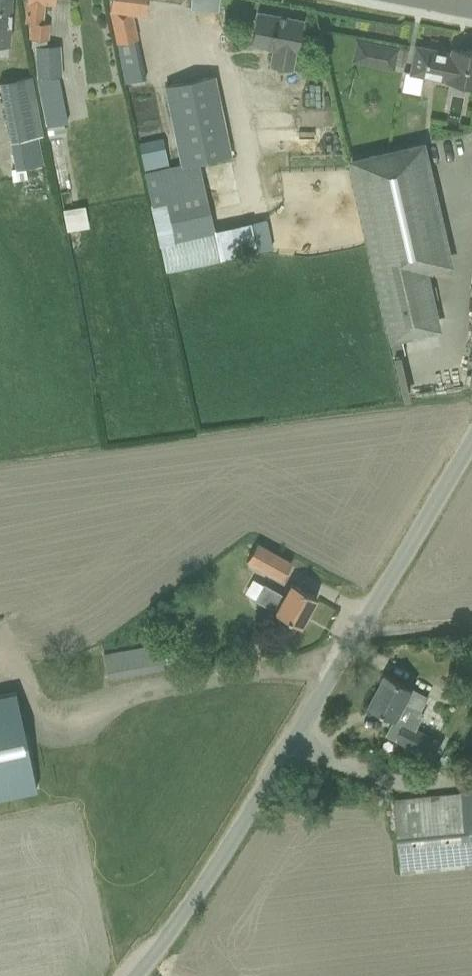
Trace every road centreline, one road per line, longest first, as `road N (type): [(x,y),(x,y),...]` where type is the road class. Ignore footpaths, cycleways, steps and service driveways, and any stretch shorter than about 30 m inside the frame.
road 1 (unclassified): [(136,975),(243,823),(471,438)]

